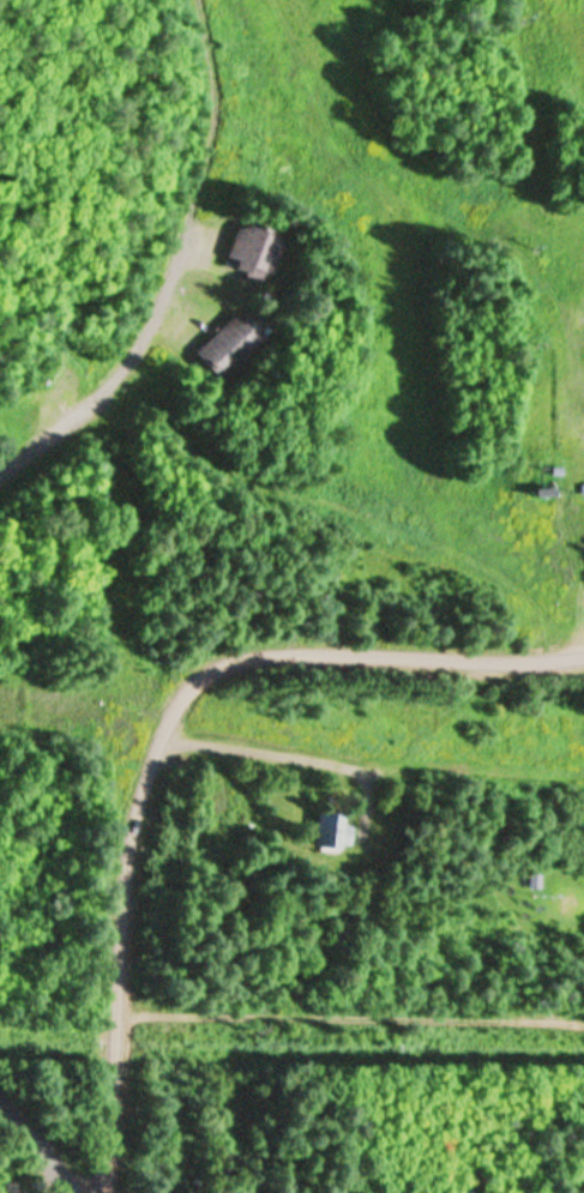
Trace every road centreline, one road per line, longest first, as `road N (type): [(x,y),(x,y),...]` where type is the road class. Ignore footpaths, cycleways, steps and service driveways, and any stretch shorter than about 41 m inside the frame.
road 1 (residential): [(0,476),(97,404),(144,338),(189,231)]

